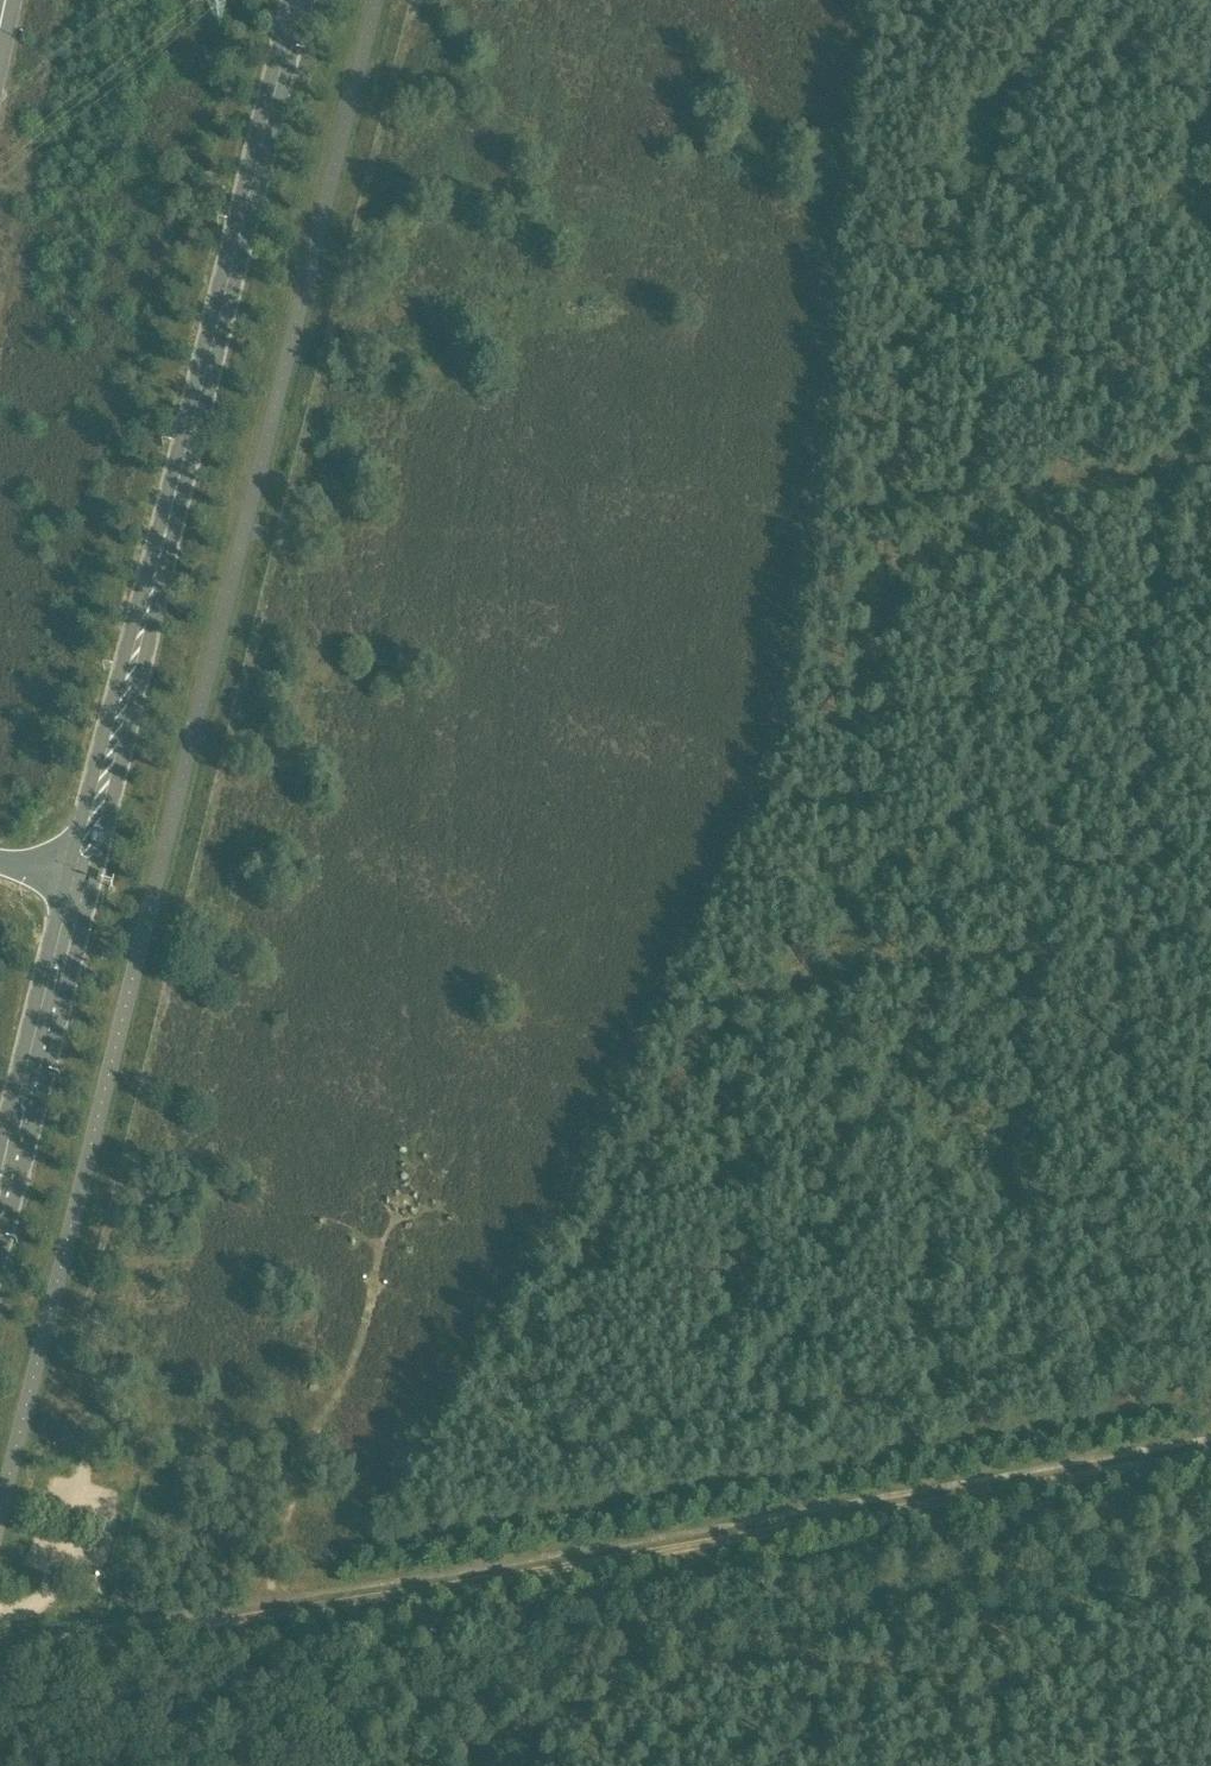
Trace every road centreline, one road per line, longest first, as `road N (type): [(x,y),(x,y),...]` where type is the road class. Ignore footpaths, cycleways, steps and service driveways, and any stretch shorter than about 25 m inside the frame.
road 1 (track): [(0,1668),(1210,1449)]
road 2 (primary): [(80,882),(299,0)]
road 3 (primary): [(0,1203),(80,882)]
road 4 (track): [(283,1765),(283,1673),(256,1603)]

